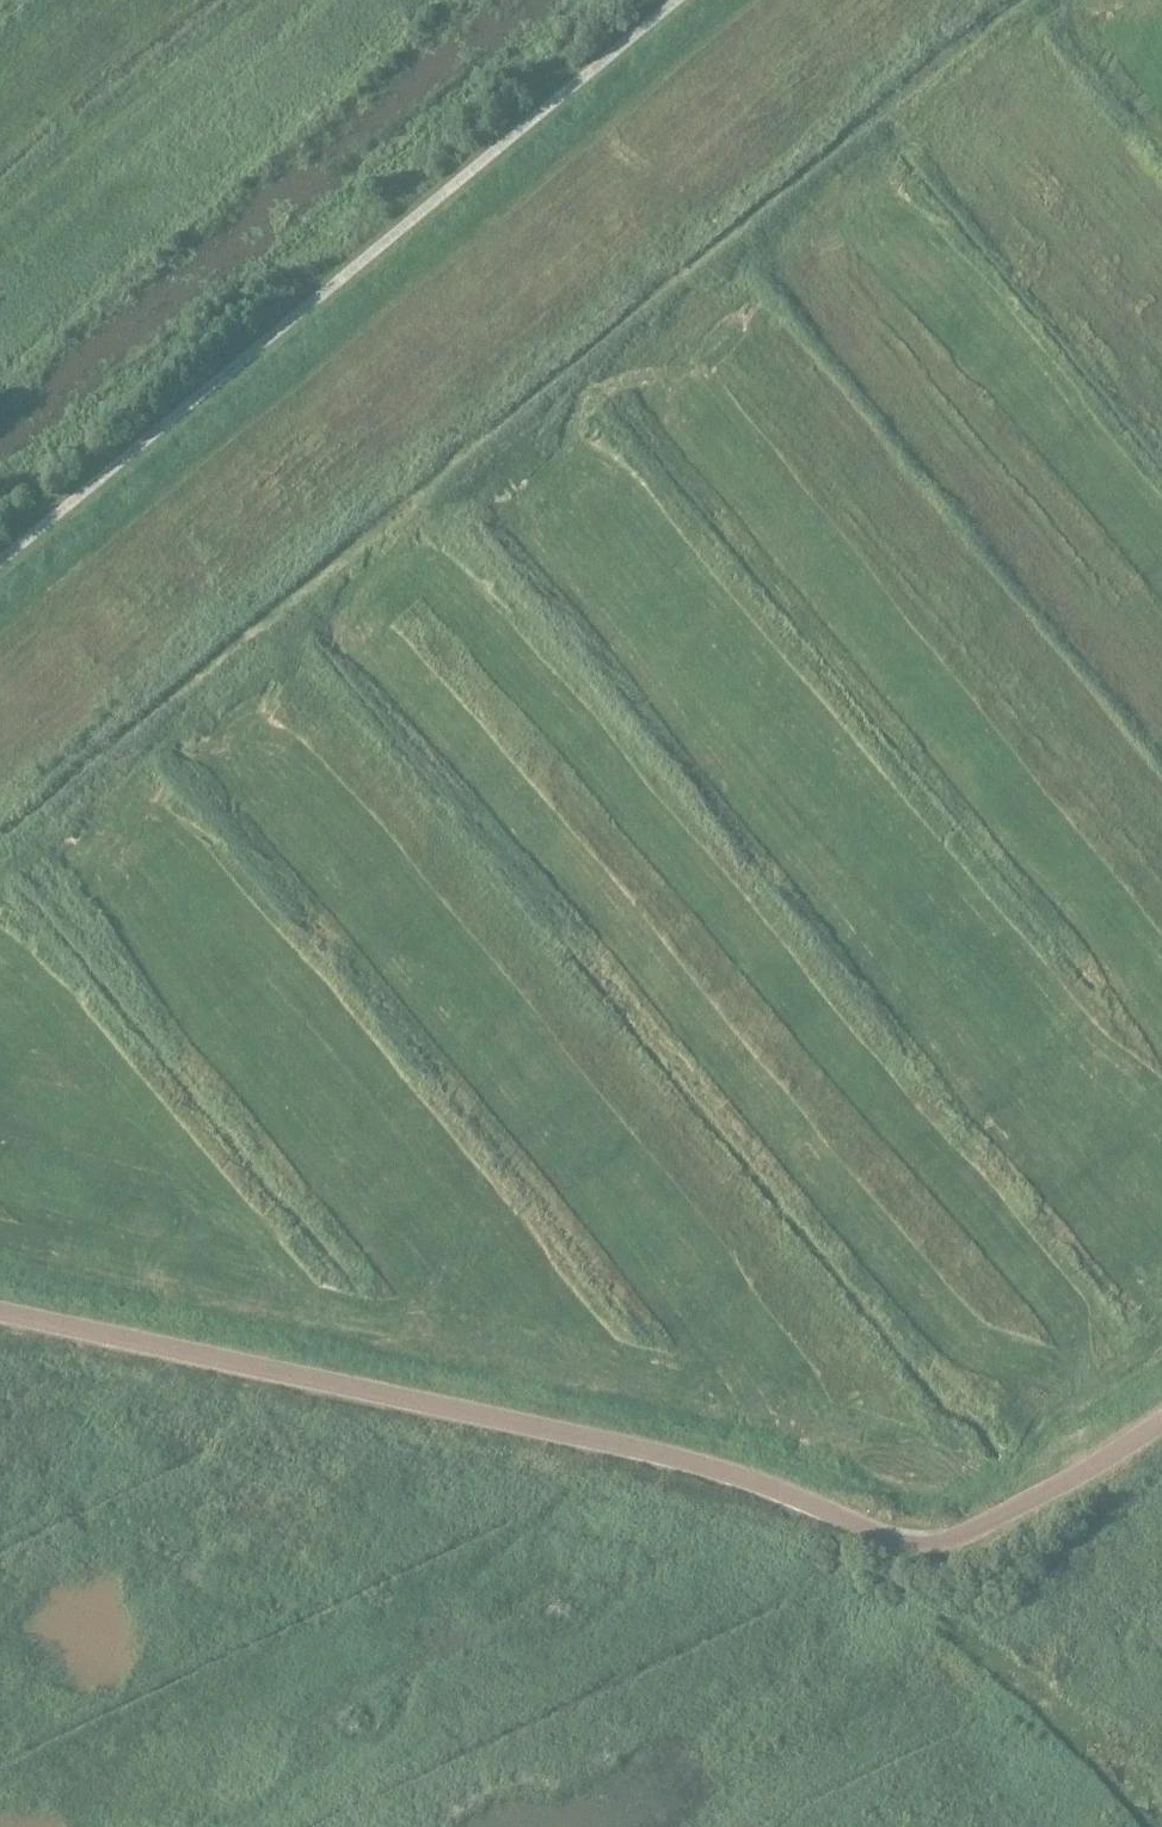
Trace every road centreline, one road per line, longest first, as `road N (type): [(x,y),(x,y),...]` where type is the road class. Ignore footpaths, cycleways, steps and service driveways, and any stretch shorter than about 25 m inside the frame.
road 1 (unclassified): [(1161,1421),(956,1538),(906,1545),(691,1463),(0,1313)]

